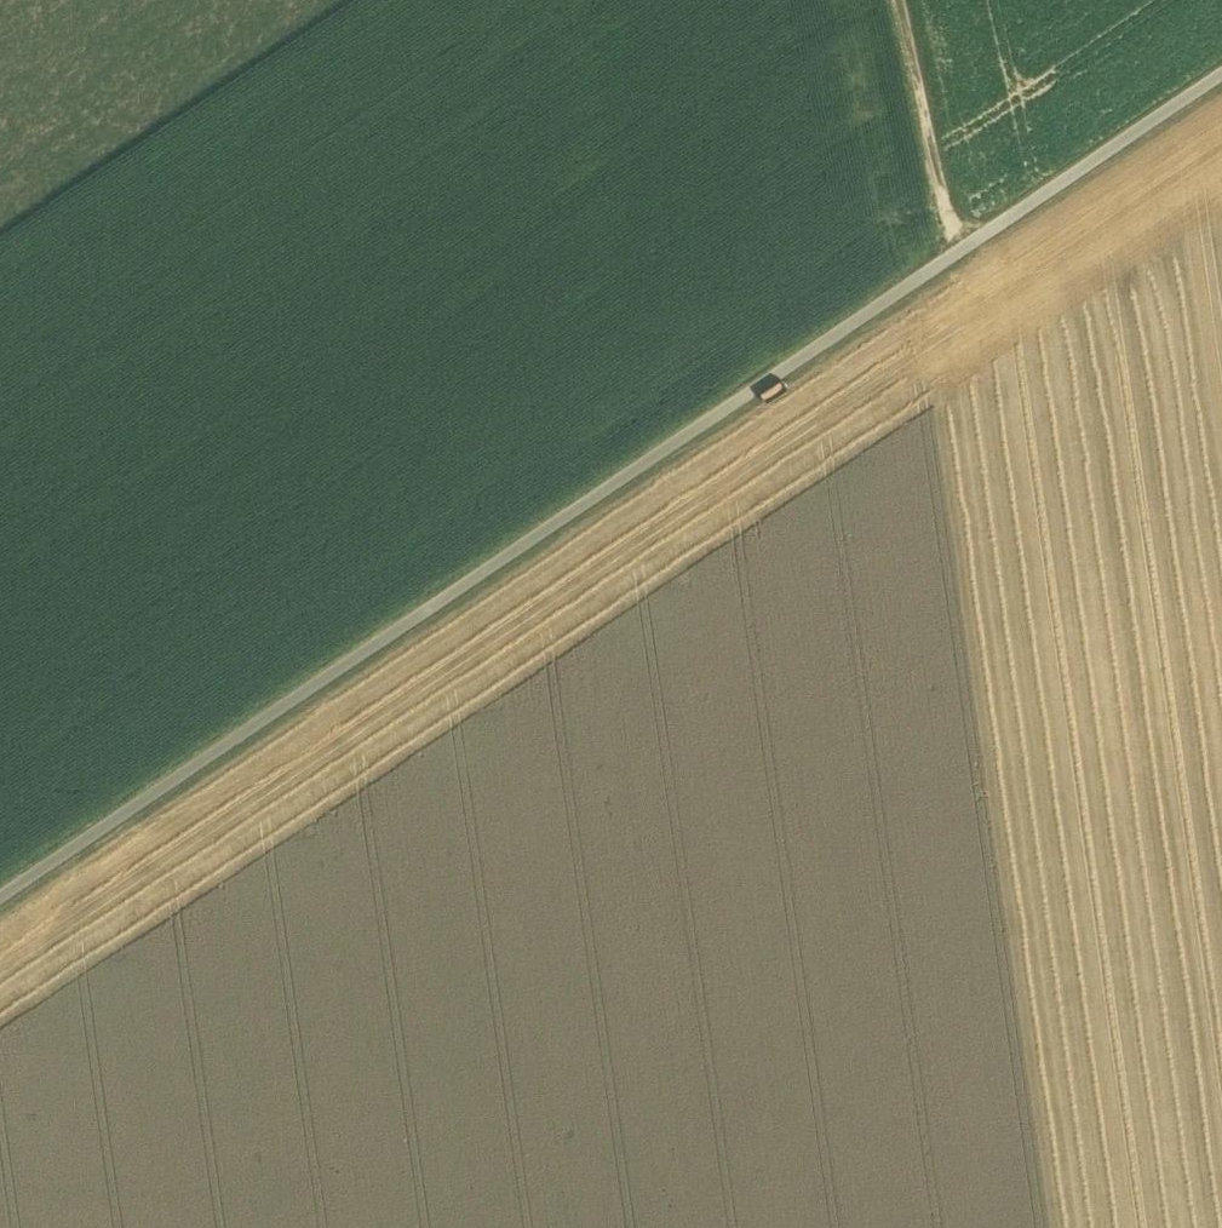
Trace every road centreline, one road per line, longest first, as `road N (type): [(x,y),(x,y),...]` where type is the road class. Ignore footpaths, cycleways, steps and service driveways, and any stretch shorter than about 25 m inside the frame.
road 1 (track): [(0,895),(1221,75)]
road 2 (track): [(955,256),(898,0)]

